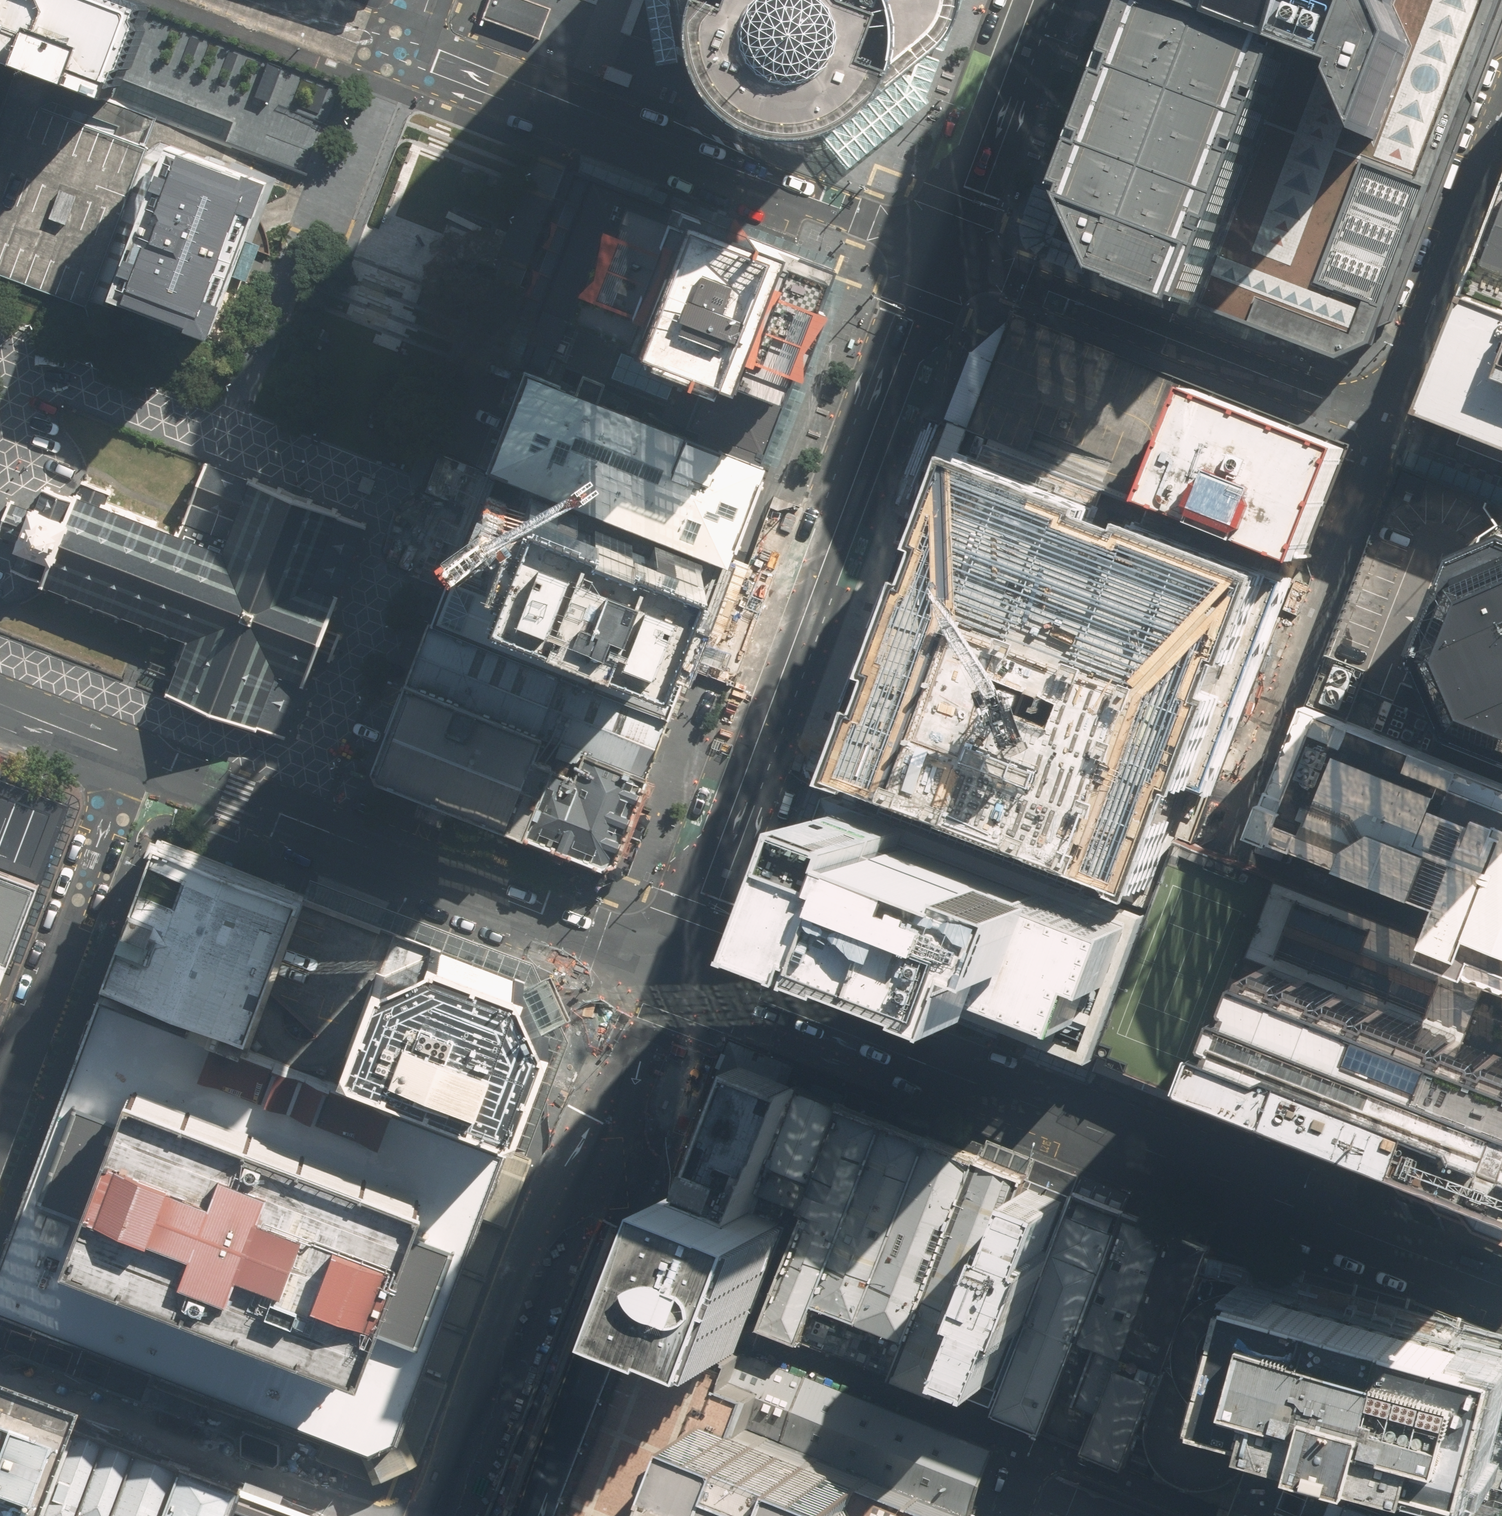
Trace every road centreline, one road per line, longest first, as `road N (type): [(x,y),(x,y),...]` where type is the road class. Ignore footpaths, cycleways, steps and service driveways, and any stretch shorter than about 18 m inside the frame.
road 1 (residential): [(670,967),(1501,1286)]
road 2 (tertiary): [(947,256),(670,967)]
road 3 (residential): [(411,53),(864,216),(947,256)]
road 4 (tertiary): [(455,1515),(647,1024)]
road 5 (residential): [(647,1024),(668,1146),(541,1515)]
road 6 (residential): [(0,415),(20,362),(407,508)]
road 7 (residential): [(1387,420),(947,256)]
road 8 (residential): [(1233,843),(1387,420)]
road 9 (residential): [(291,818),(670,967)]
road 10 (residential): [(0,1377),(377,1515)]
road 11 (residential): [(0,1110),(136,758)]
road 12 (residential): [(407,508),(291,818)]
road 13 (residential): [(1387,420),(1501,114)]
road 14 (residential): [(769,1347),(1035,1448)]
road 15 (tertiary): [(1044,0),(947,256)]
road 16 (residential): [(307,234),(351,177),(382,96),(411,53)]
road 17 (residential): [(1035,1448),(1205,1514)]
road 18 (residential): [(136,758),(291,818)]
road 19 (residential): [(255,0),(411,53)]
road 20 (residential): [(0,705),(136,758)]
road 21 (residential): [(407,508),(436,483),(475,384)]

